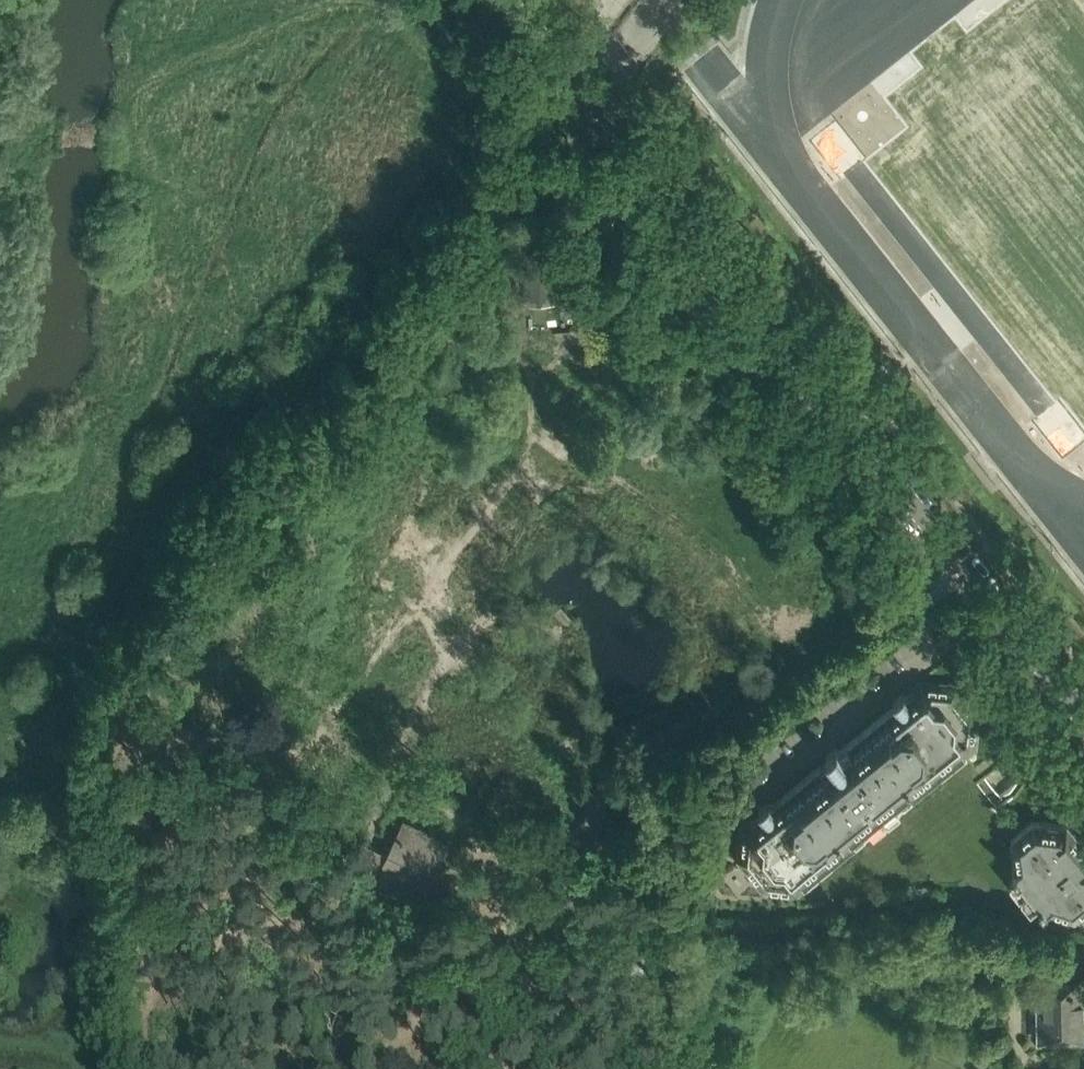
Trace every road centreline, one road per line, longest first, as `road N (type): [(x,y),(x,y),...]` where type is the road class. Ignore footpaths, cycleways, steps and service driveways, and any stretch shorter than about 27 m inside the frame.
road 1 (unclassified): [(1083,717),(517,0)]

